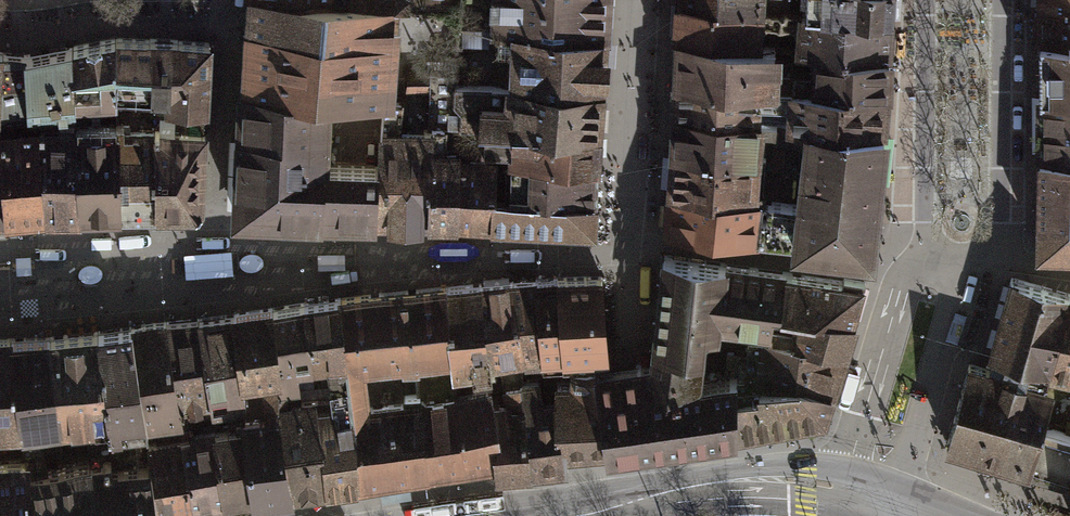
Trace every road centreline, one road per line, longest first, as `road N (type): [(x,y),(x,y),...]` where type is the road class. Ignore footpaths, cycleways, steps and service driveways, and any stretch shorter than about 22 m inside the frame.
road 1 (primary): [(570,515),(772,492),(880,515)]

